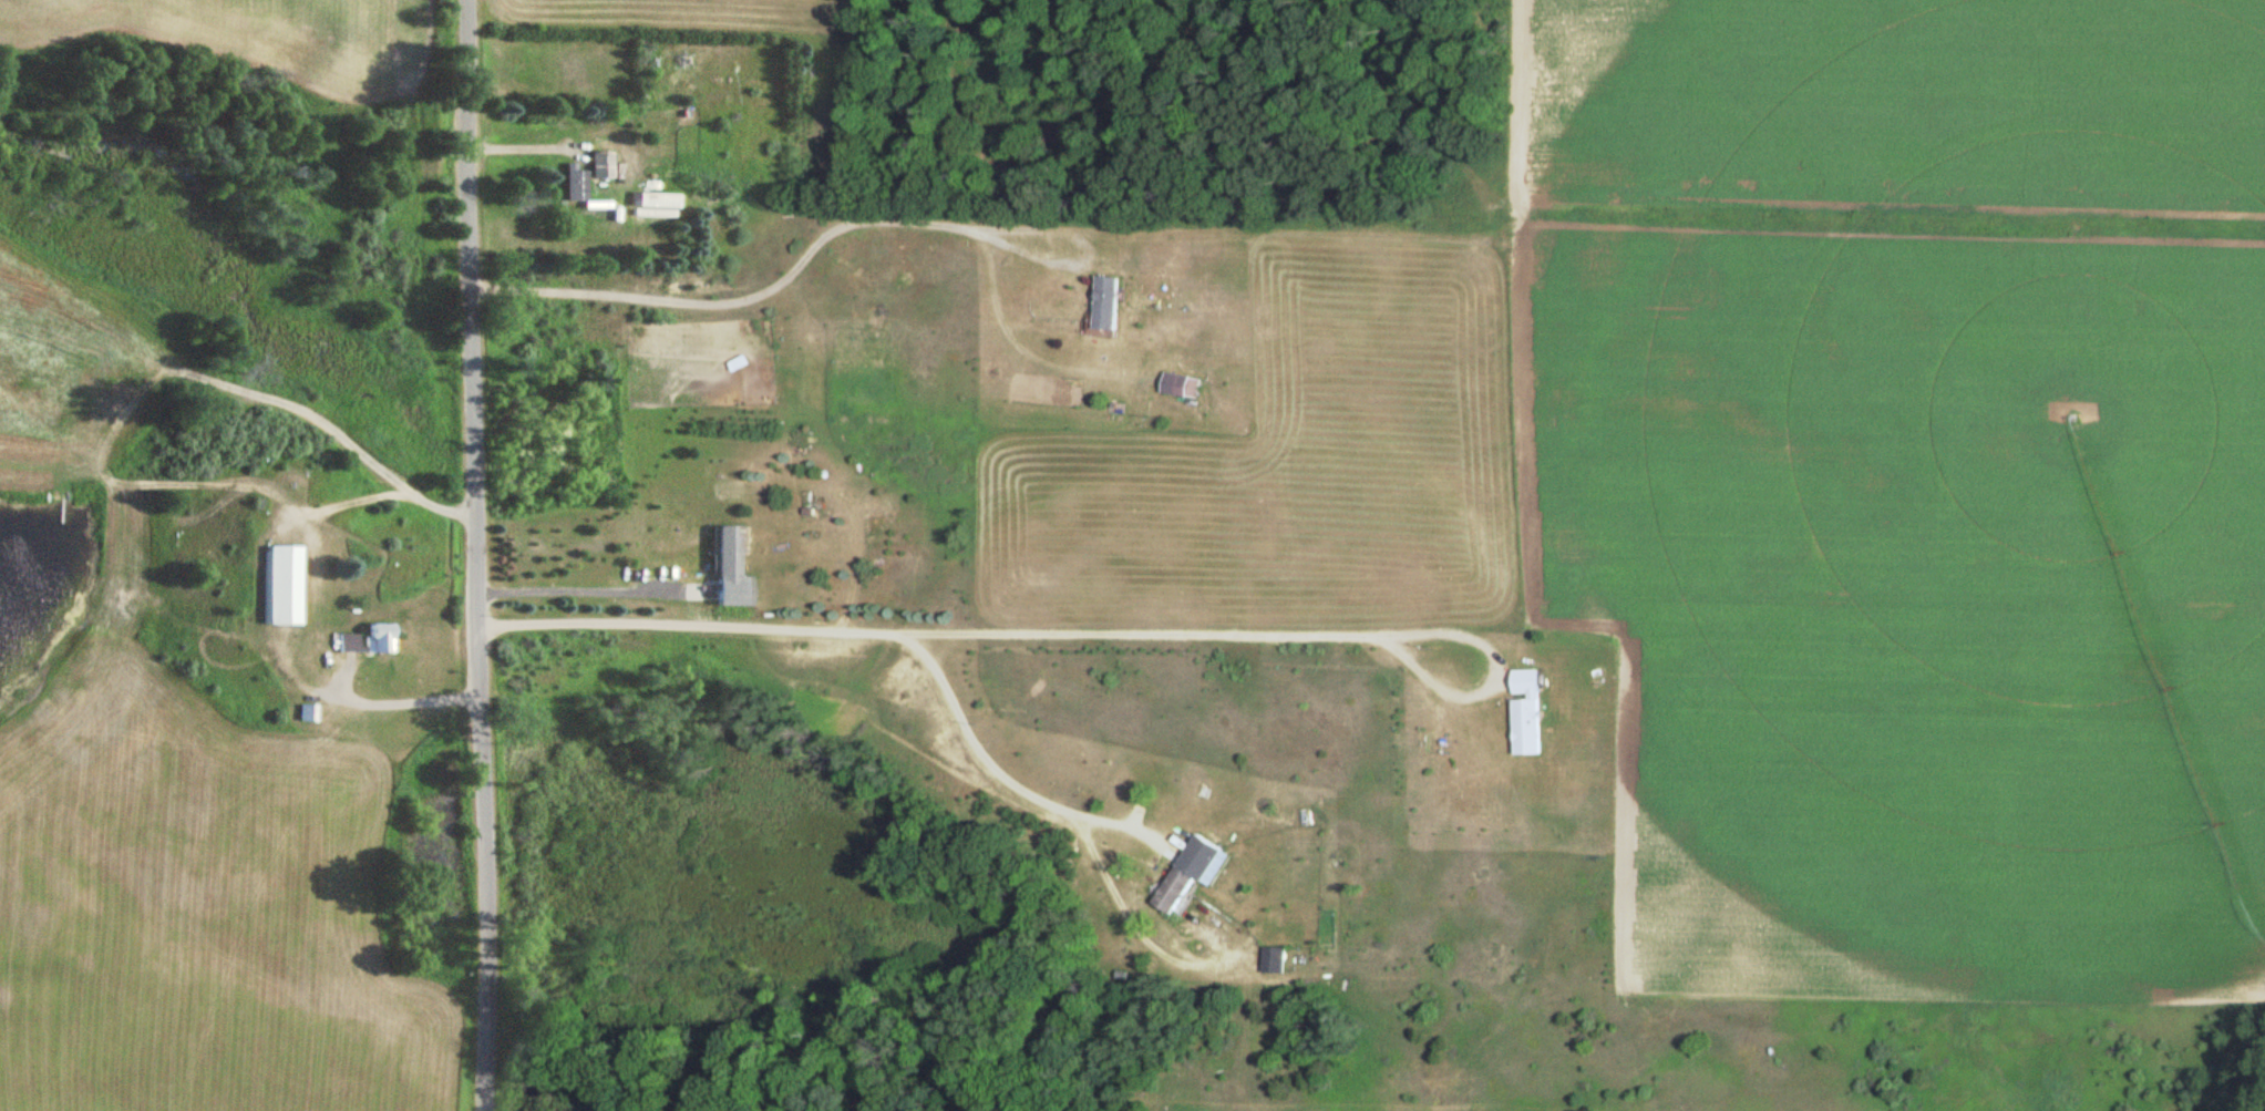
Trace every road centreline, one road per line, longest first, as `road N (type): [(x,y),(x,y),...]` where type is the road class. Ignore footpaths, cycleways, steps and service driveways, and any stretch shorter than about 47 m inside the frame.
road 1 (residential): [(489,1110),(470,0)]

